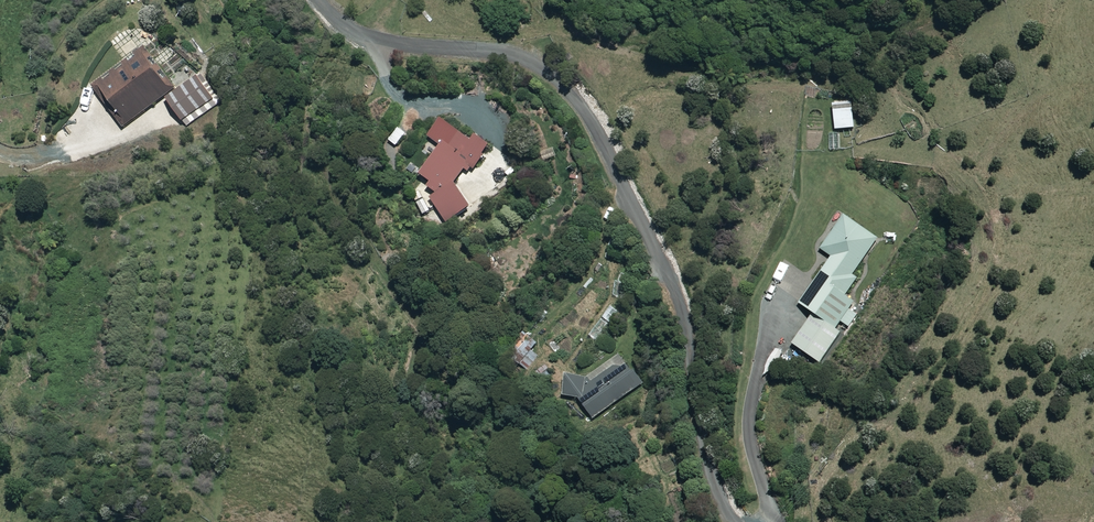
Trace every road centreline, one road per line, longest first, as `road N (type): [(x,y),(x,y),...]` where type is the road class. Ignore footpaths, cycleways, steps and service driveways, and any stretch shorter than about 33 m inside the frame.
road 1 (unclassified): [(740,521),(721,493),(702,430),(671,282),(574,95),(522,58),(362,35),(318,0)]

